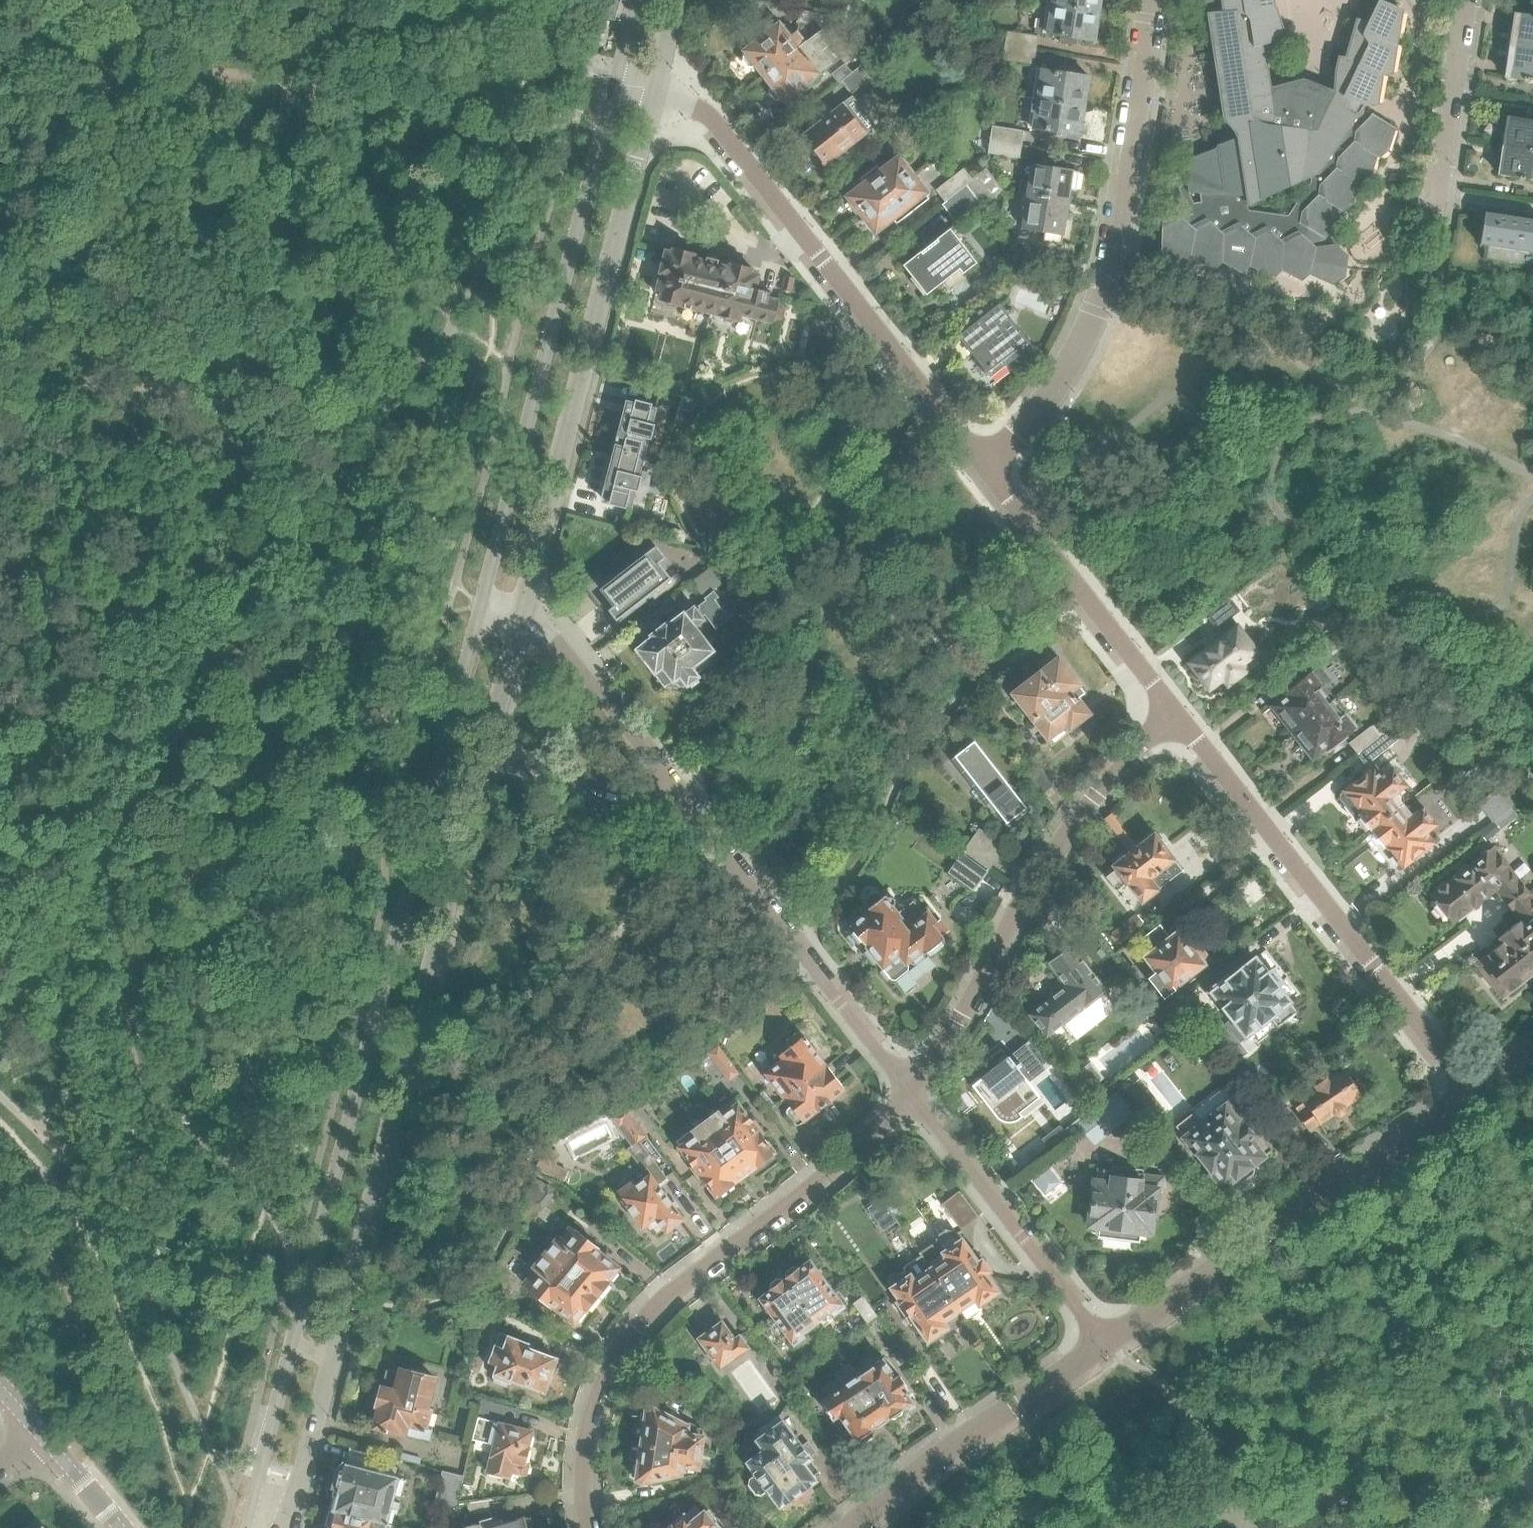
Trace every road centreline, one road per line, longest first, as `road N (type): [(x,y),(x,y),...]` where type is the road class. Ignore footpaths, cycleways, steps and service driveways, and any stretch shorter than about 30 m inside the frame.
road 1 (residential): [(477,618),(244,1527)]
road 2 (residential): [(287,1527),(488,743)]
road 3 (residential): [(588,1527),(589,1426),(620,1349),(662,1300),(840,1162),(913,1091)]
road 4 (residential): [(620,65),(477,618)]
road 5 (residential): [(518,629),(658,81)]
road 6 (residential): [(982,468),(1035,414),(1098,310),(1115,250),(1154,0)]
road 7 (residential): [(658,81),(708,112),(982,468)]
road 8 (residential): [(1172,712),(1470,1094)]
road 9 (residential): [(913,1091),(1055,847),(1172,712)]
road 10 (residential): [(1107,1341),(1470,1094)]
road 11 (residential): [(680,792),(913,1091)]
road 12 (residential): [(850,1527),(921,1469),(1107,1341)]
road 13 (residential): [(913,1091),(1107,1341)]
road 14 (residential): [(982,468),(1172,712)]
road 15 (residential): [(518,629),(560,639),(680,792)]
road 16 (residential): [(1432,226),(1465,0)]
road 17 (residential): [(488,743),(632,797),(680,792)]
road 18 (residential): [(1137,1527),(1239,1508),(1334,1506)]

